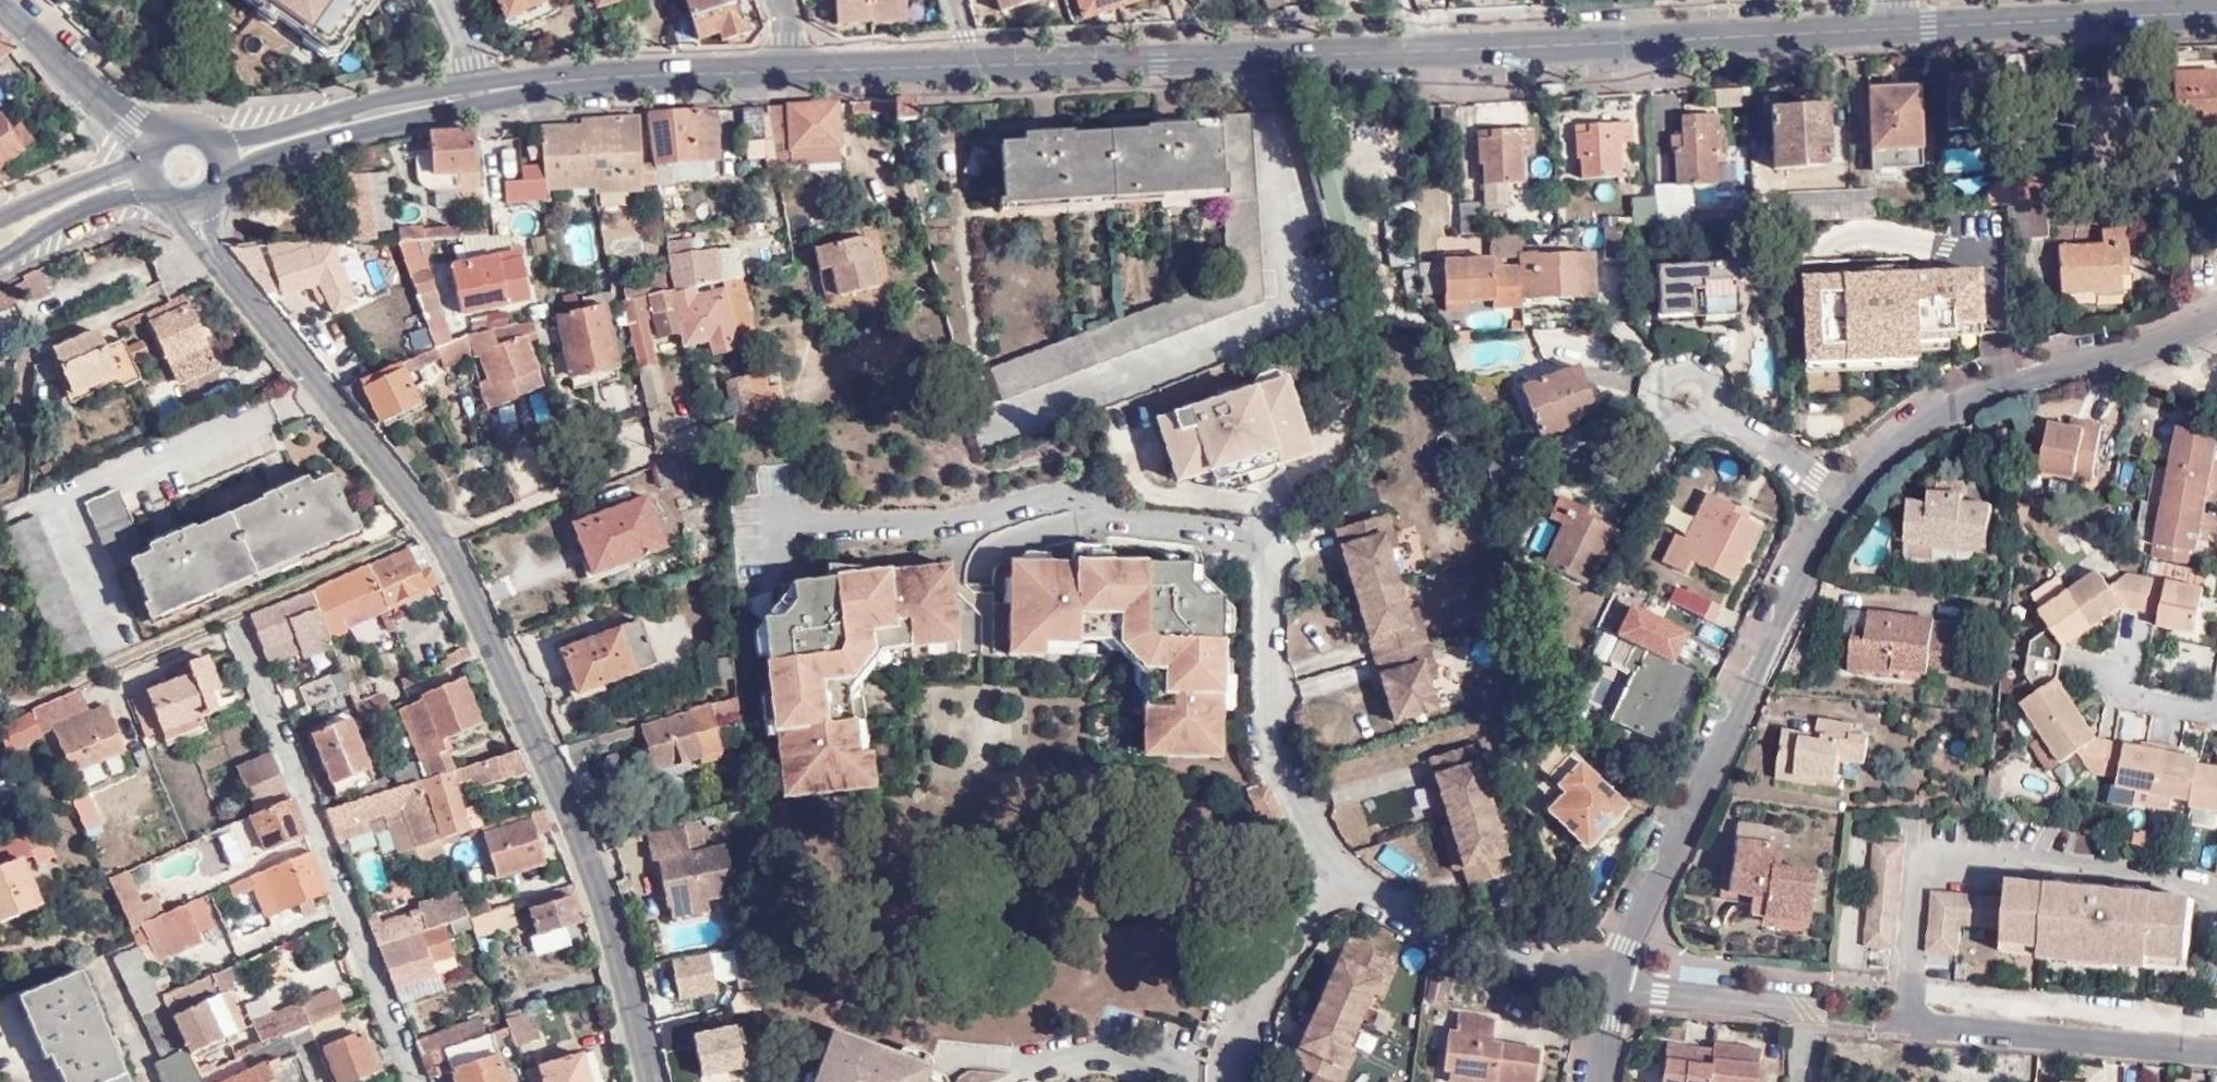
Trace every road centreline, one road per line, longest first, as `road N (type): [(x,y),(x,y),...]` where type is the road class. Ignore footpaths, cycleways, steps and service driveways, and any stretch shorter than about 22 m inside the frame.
road 1 (residential): [(1594,1081),(1610,977),(1763,639),(1841,490),(1914,424),(1974,394),(2135,349),(2216,315)]
road 2 (tertiary): [(195,202),(210,248),(437,549),(595,888),(644,1081)]
road 3 (secondary): [(1417,50),(789,69)]
road 4 (residential): [(415,1081),(239,633)]
road 5 (secondary): [(1893,27),(1417,50)]
road 6 (track): [(0,699),(43,692),(421,528)]
road 7 (residential): [(1894,1004),(2216,1035)]
road 8 (secondary): [(2216,11),(1893,27)]
road 9 (secondary): [(789,69),(472,92)]
road 10 (secondary): [(472,92),(221,155)]
road 11 (tertiary): [(0,9),(153,143)]
road 12 (secondary): [(0,235),(63,202),(147,176)]

